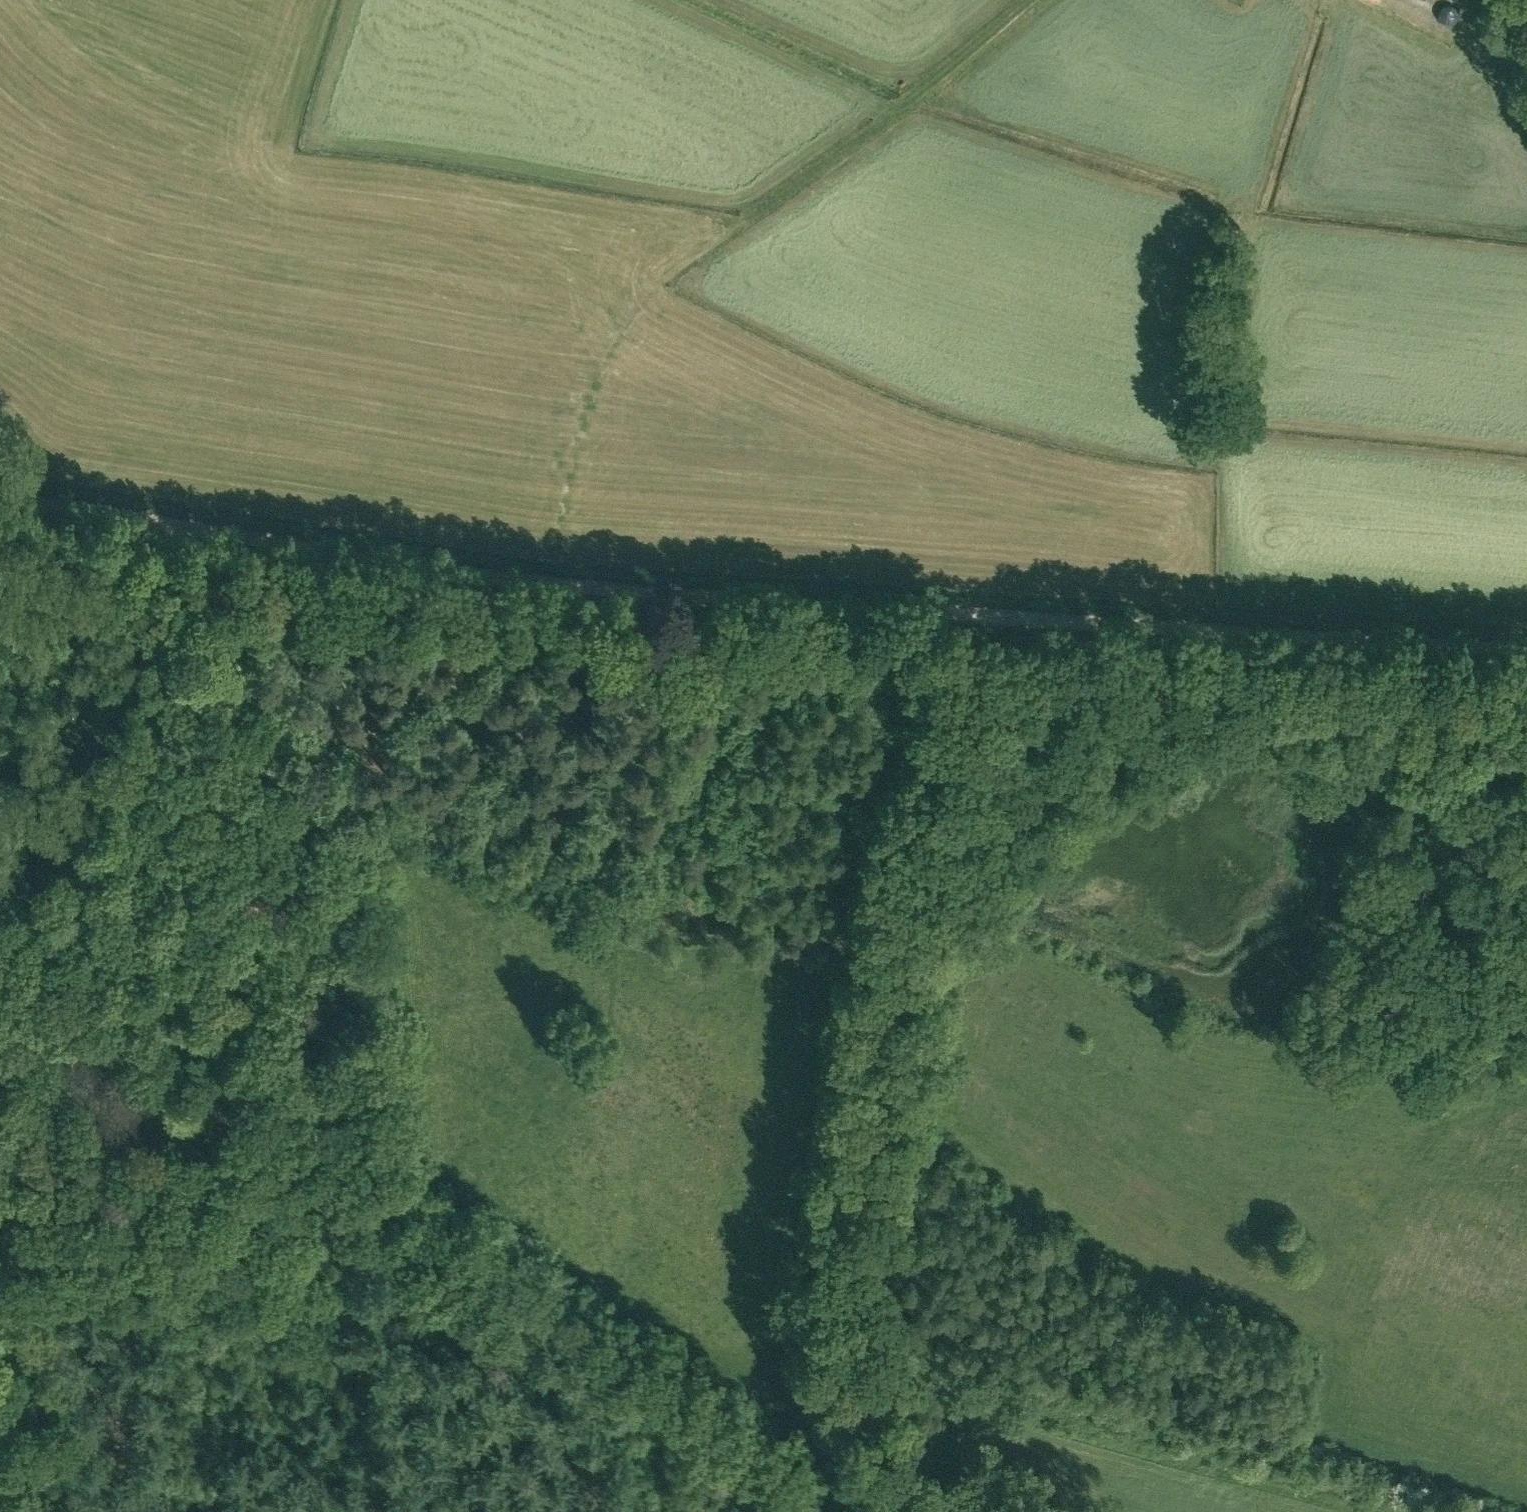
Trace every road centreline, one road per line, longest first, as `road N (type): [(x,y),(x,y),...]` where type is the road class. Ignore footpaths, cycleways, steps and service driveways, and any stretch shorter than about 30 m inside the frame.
road 1 (track): [(1002,613),(547,587),(358,544),(0,497)]
road 2 (track): [(1002,613),(1526,652)]
road 3 (track): [(42,1511),(0,1331)]

